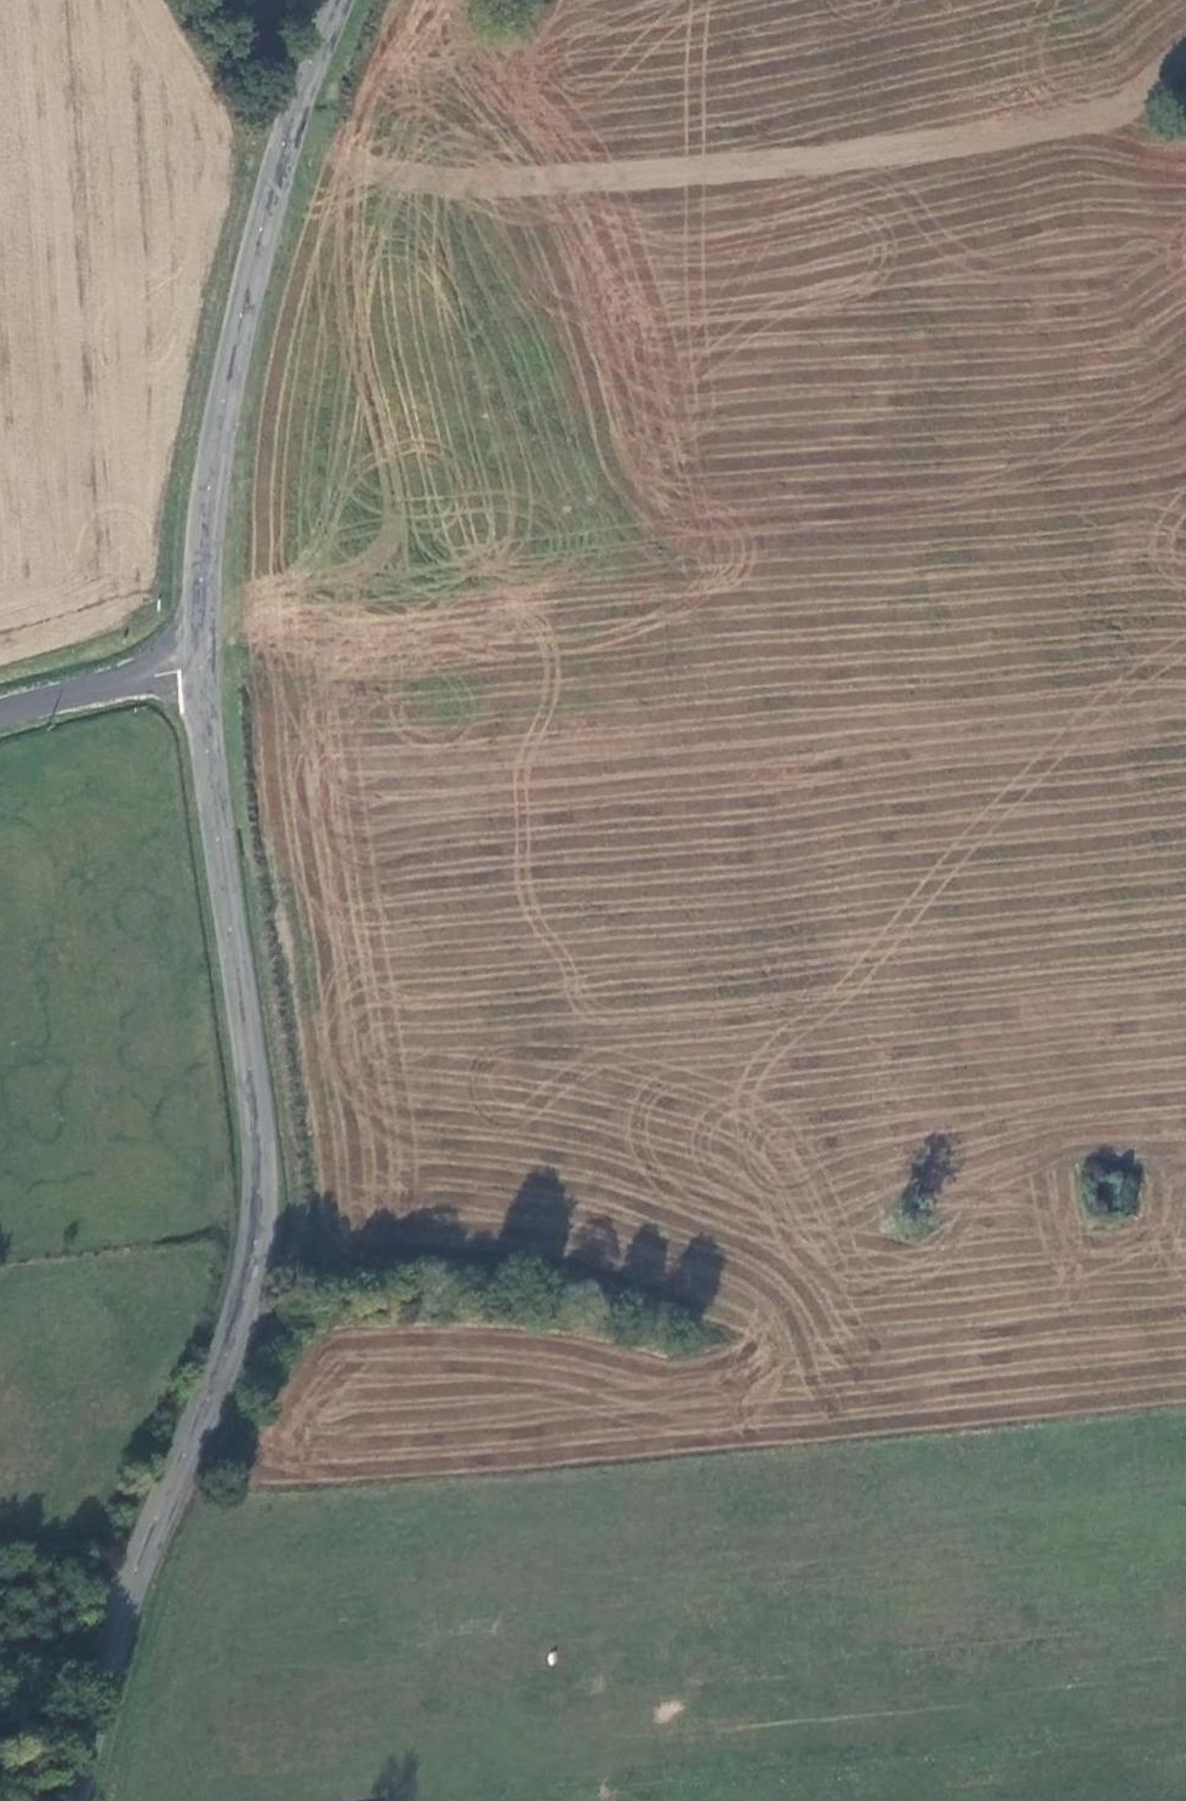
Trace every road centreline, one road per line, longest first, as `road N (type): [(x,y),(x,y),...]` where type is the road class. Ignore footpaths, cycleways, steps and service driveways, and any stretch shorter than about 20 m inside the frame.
road 1 (tertiary): [(75,1800),(116,1644),(226,1362),(261,1205),(199,674)]
road 2 (tertiary): [(199,674),(205,528),(223,407),(264,222),(336,0)]
road 3 (unclassified): [(0,712),(199,674)]

